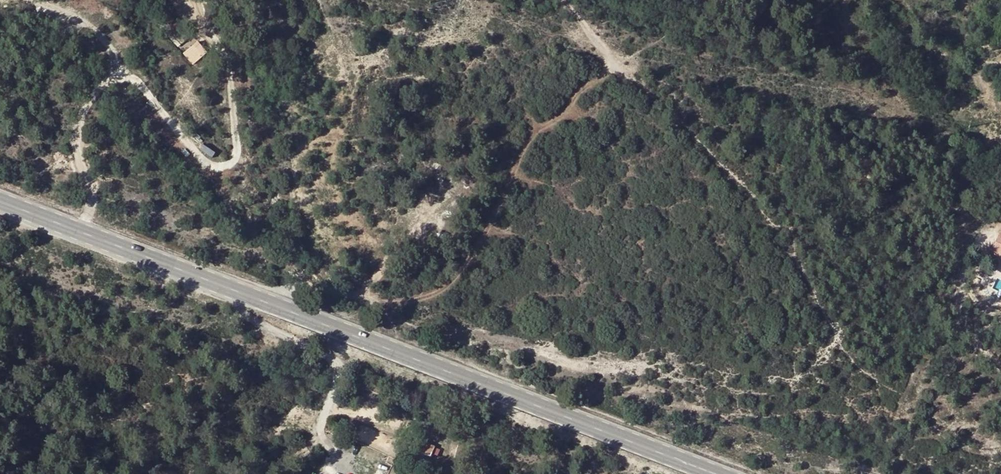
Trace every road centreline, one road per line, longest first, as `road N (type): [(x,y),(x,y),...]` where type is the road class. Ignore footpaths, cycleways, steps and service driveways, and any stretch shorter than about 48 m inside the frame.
road 1 (tertiary): [(711,473),(0,205)]
road 2 (track): [(284,308),(303,287),(407,301),(460,274),(535,132),(616,68),(558,0)]

